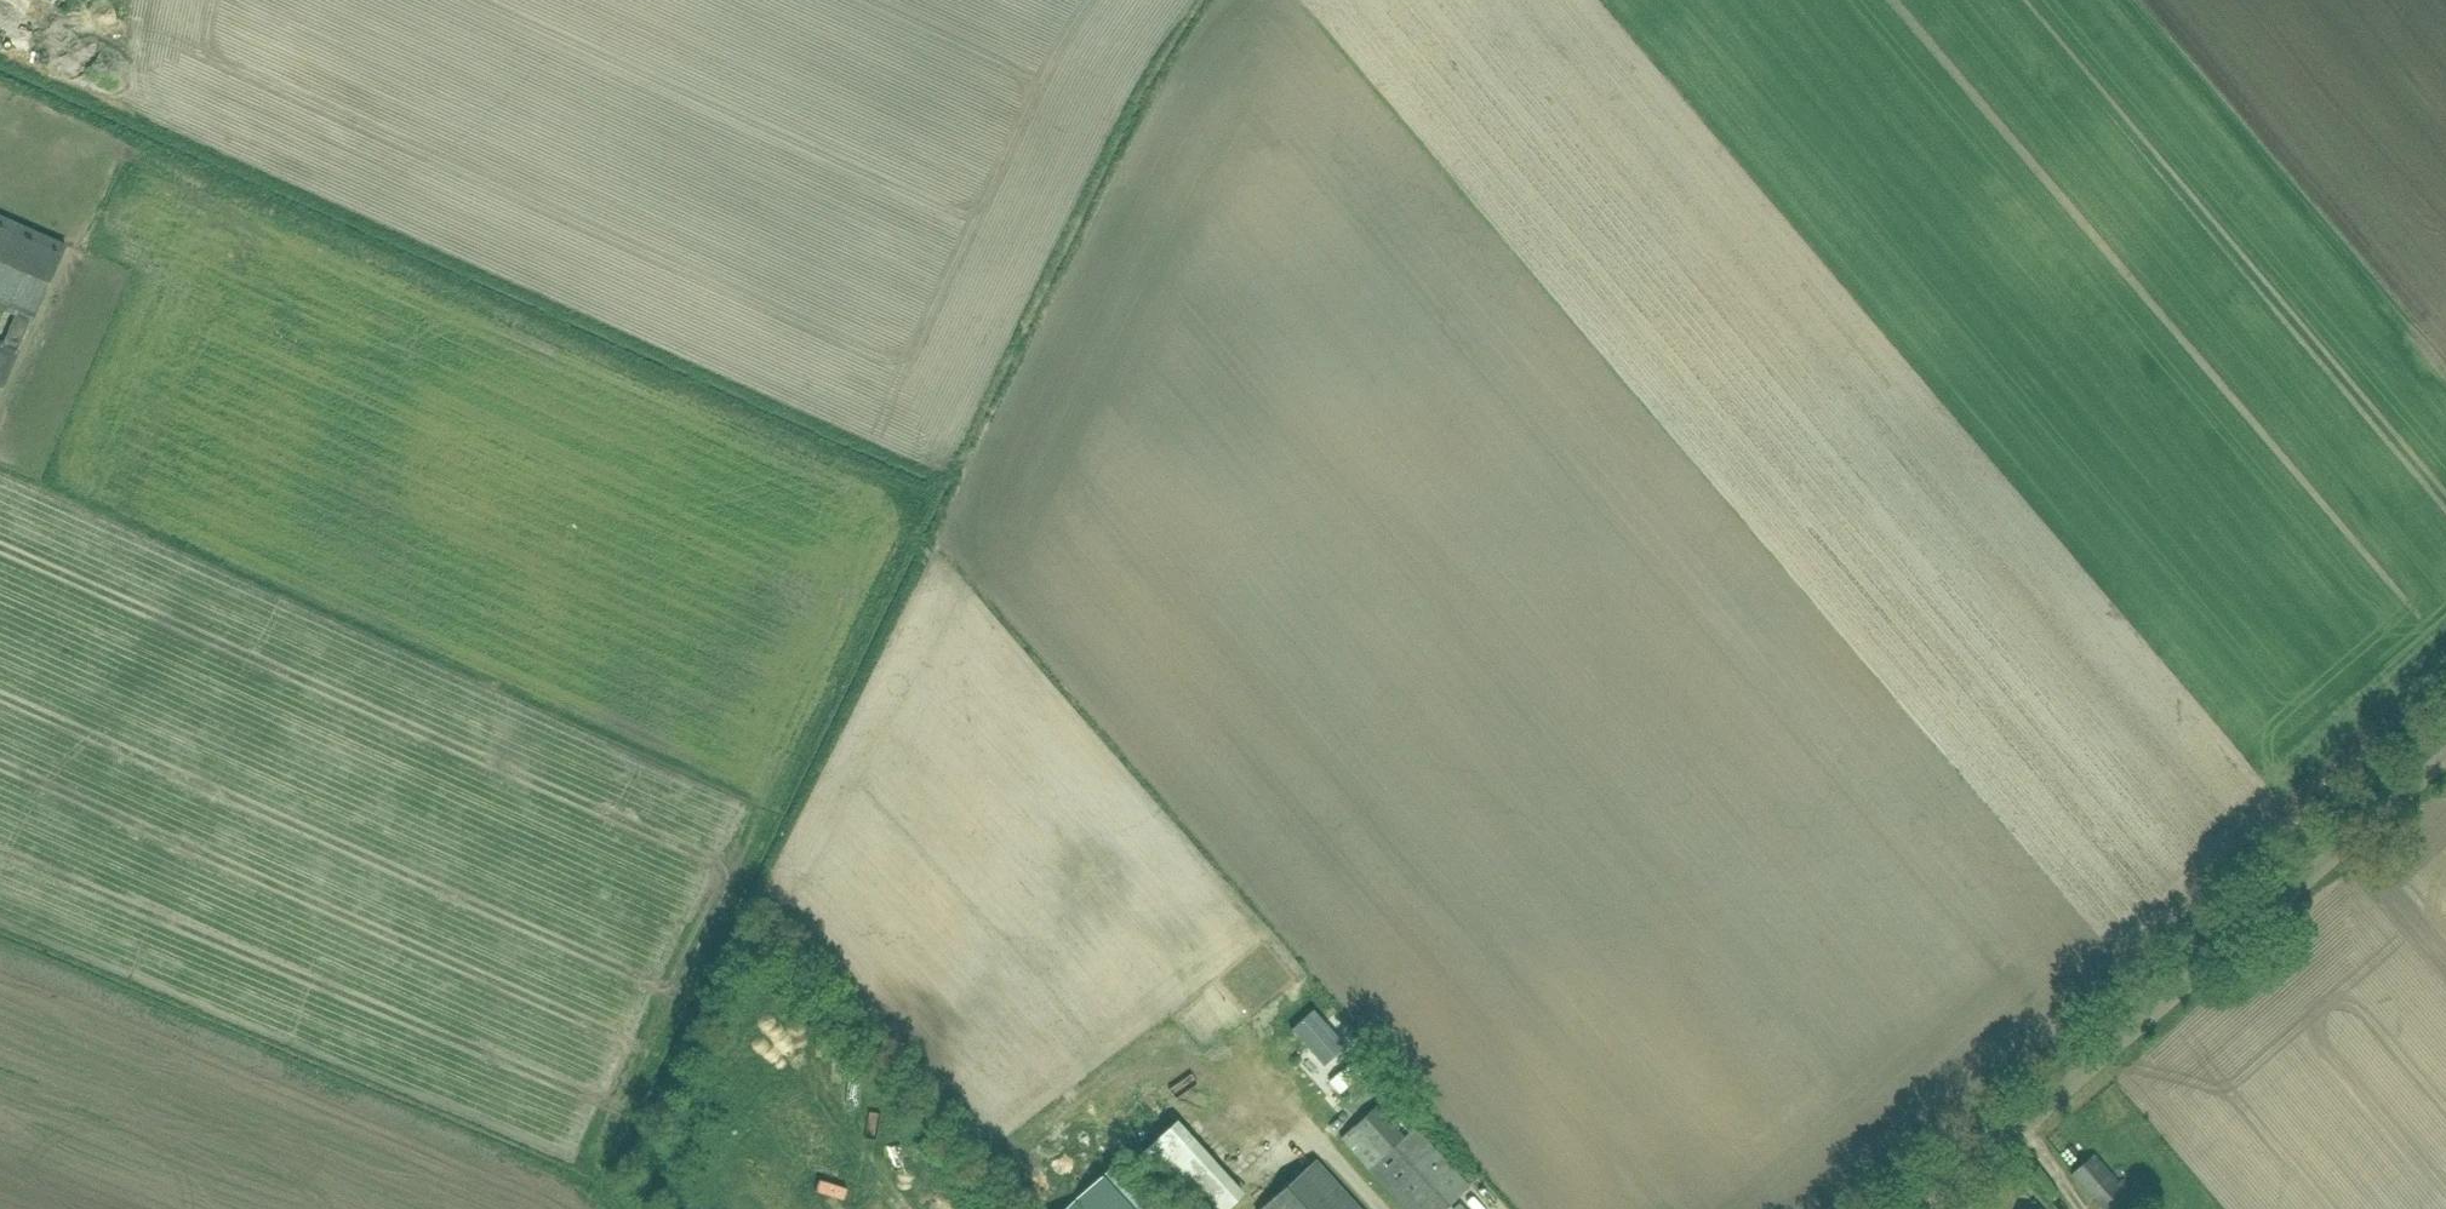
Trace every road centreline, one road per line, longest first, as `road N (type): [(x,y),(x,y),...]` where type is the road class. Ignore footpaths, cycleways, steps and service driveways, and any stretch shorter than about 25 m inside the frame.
road 1 (unclassified): [(1931,1208),(2445,760)]

